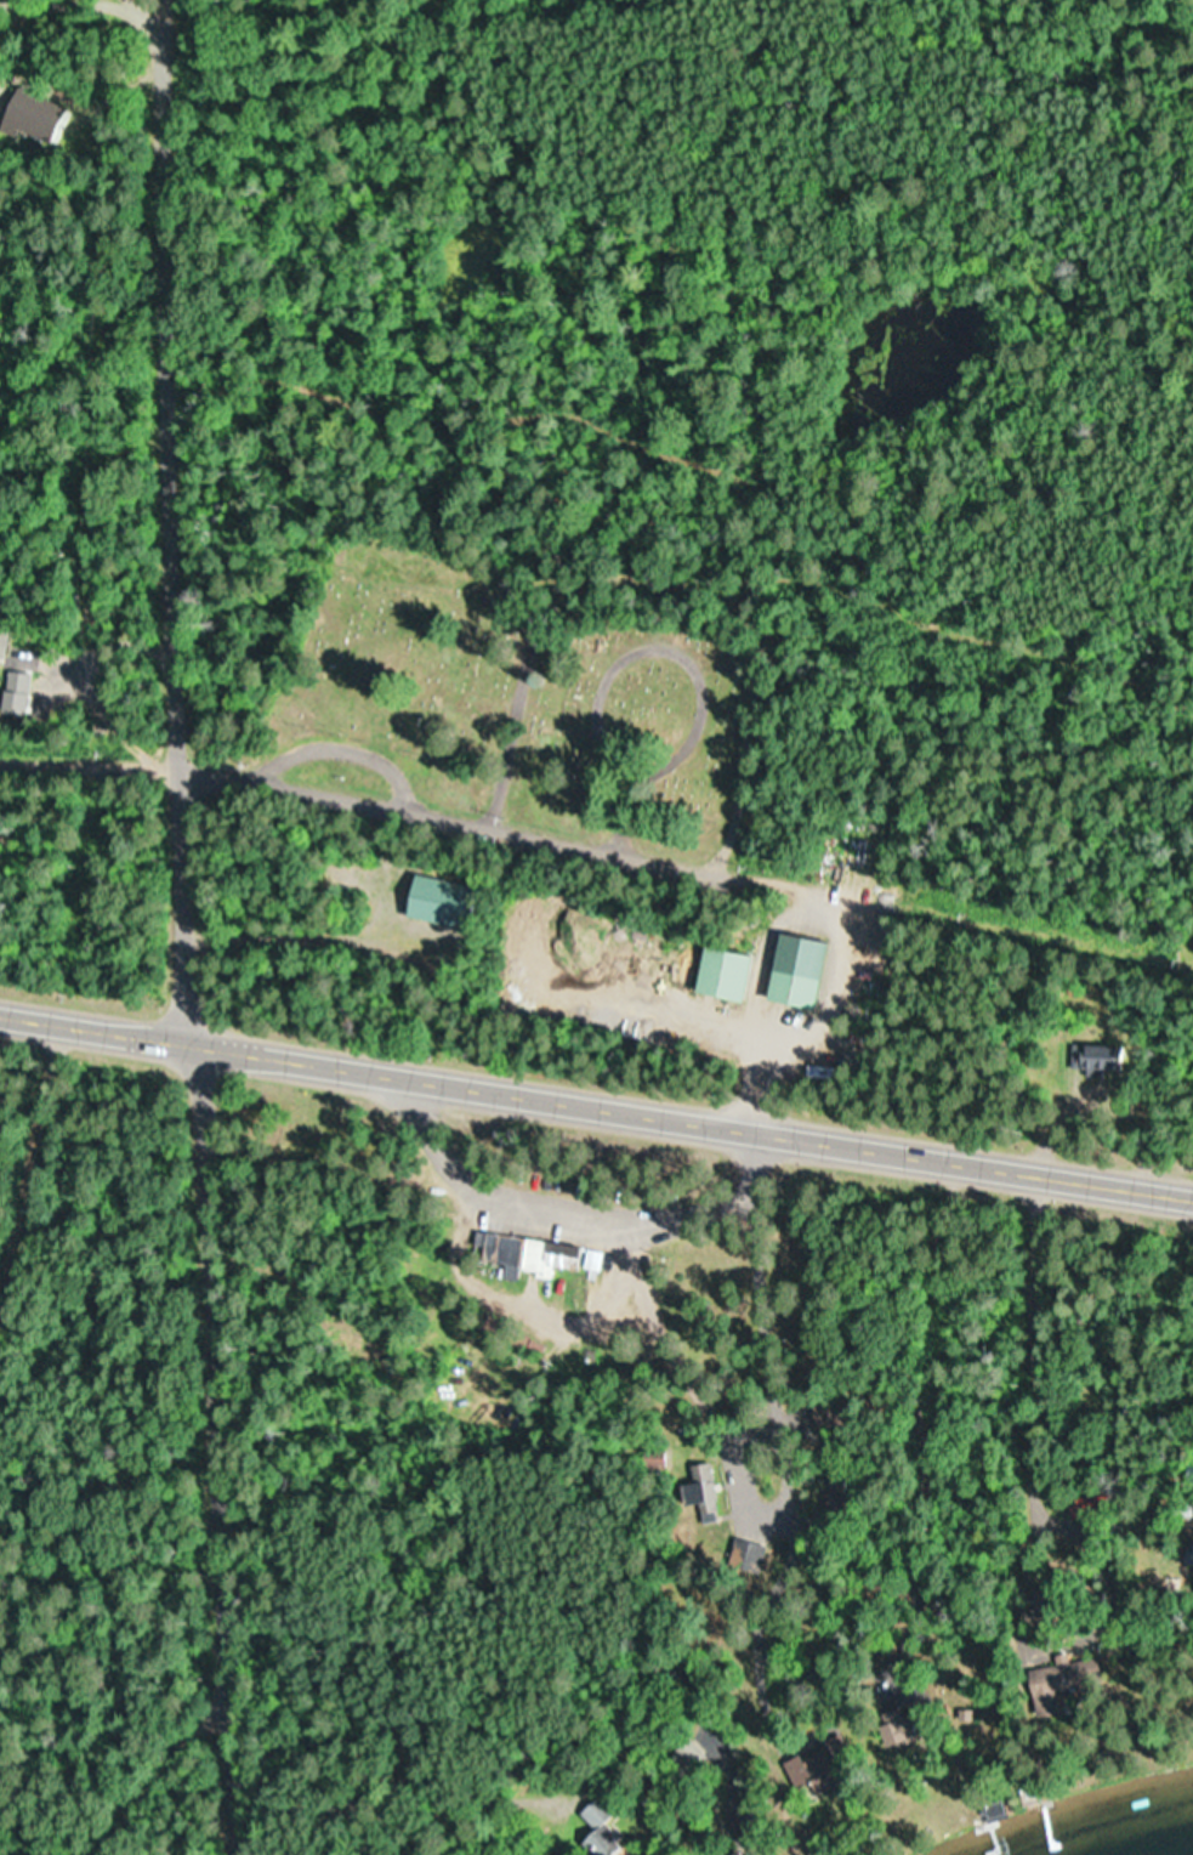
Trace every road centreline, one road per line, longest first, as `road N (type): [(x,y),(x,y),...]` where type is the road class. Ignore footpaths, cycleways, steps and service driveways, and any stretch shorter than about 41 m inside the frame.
road 1 (trunk): [(1192,1199),(0,1008)]
road 2 (residential): [(183,1036),(152,353),(156,0)]
road 3 (residential): [(218,1854),(183,1036)]
road 4 (residential): [(166,762),(710,862)]
road 5 (residential): [(0,765),(166,762)]

